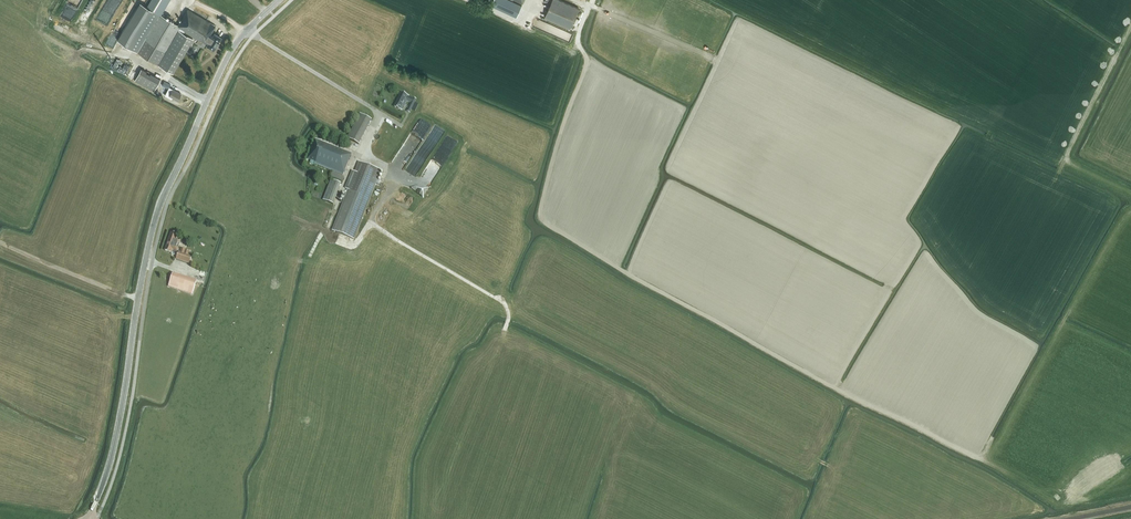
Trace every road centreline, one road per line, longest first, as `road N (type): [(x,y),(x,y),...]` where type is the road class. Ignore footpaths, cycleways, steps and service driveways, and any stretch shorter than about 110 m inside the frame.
road 1 (tertiary): [(88,518),(116,436),(160,201),(231,52),(280,0)]
road 2 (track): [(370,224),(502,301),(505,330)]
road 3 (track): [(138,298),(0,242)]

